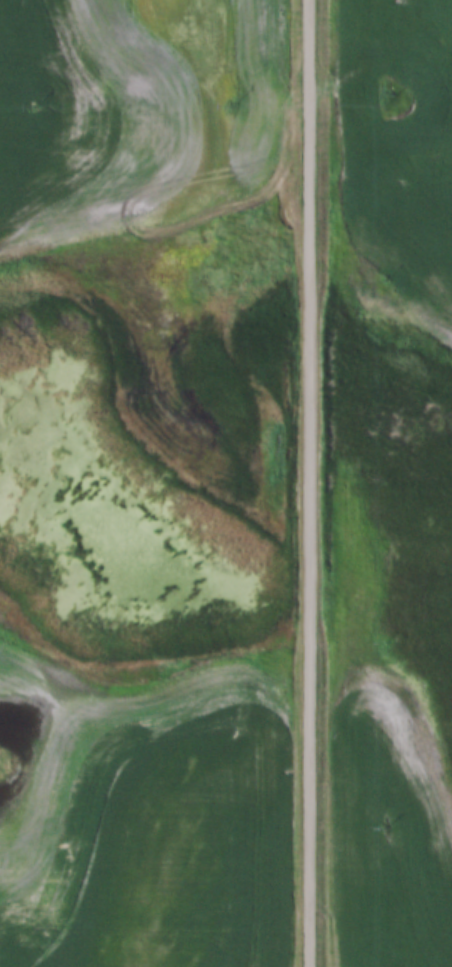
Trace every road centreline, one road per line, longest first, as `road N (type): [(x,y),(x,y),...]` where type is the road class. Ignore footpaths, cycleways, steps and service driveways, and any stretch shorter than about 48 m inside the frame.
road 1 (residential): [(312,966),(310,0)]

